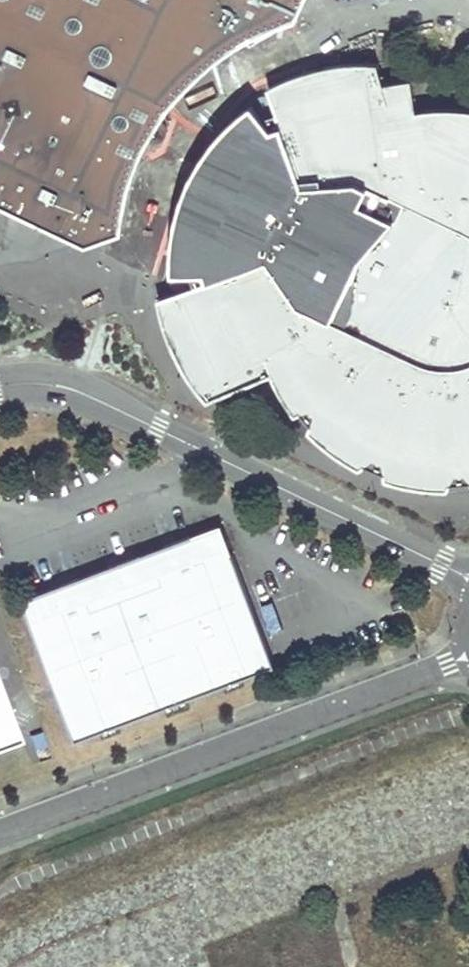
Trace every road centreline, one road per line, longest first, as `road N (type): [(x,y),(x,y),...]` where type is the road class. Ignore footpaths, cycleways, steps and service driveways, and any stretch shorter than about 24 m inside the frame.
road 1 (unclassified): [(0,828),(468,659)]
road 2 (unclassified): [(147,425),(468,577)]
road 3 (unclassified): [(147,425),(120,400),(56,374),(0,376)]
road 4 (unclassified): [(0,397),(57,397),(147,425)]

